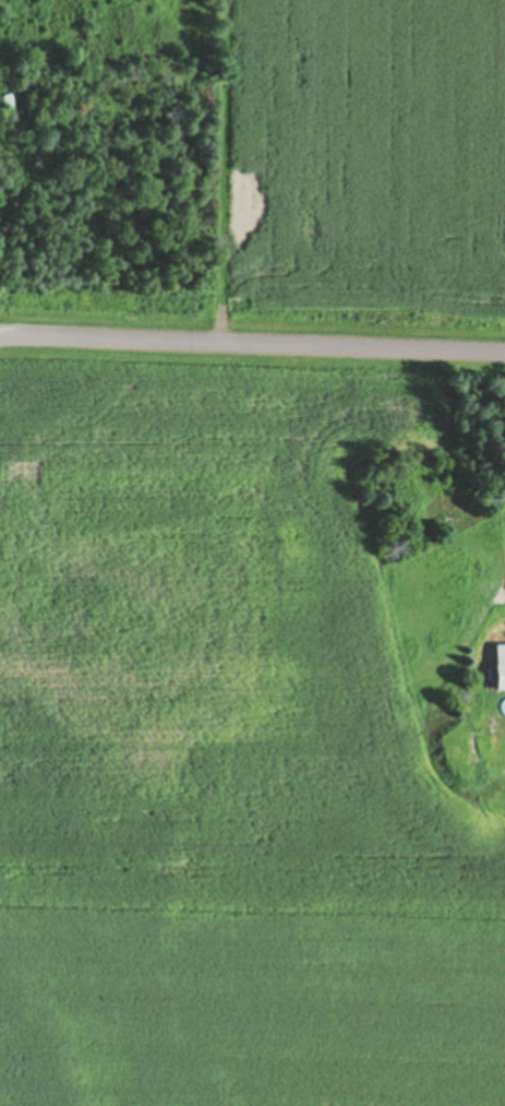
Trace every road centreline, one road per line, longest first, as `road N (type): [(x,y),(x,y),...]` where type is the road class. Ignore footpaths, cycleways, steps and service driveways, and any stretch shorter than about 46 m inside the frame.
road 1 (residential): [(0,365),(203,345),(504,354)]

